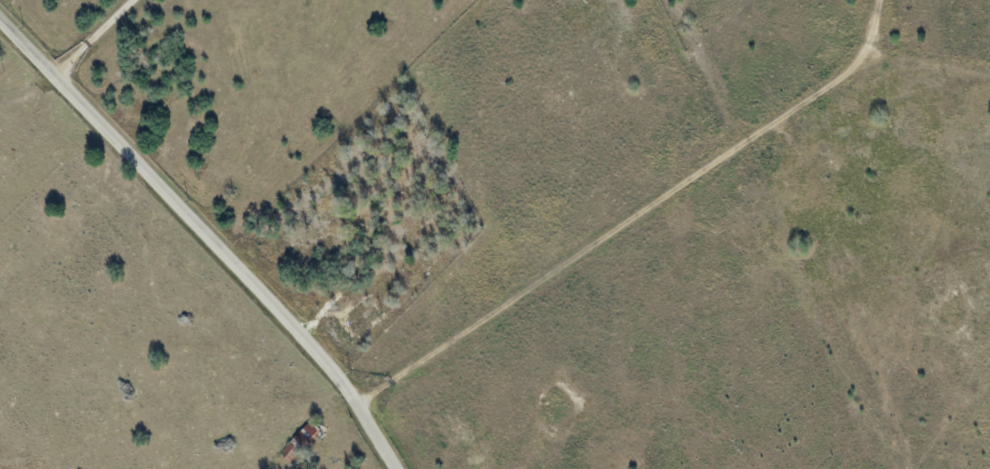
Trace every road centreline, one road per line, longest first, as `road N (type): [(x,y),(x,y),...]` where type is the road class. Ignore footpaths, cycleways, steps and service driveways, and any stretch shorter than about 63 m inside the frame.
road 1 (track): [(398,462),(834,155),(914,122),(989,135)]
road 2 (residential): [(402,468),(319,346),(0,9)]
road 3 (track): [(914,122),(926,0)]

